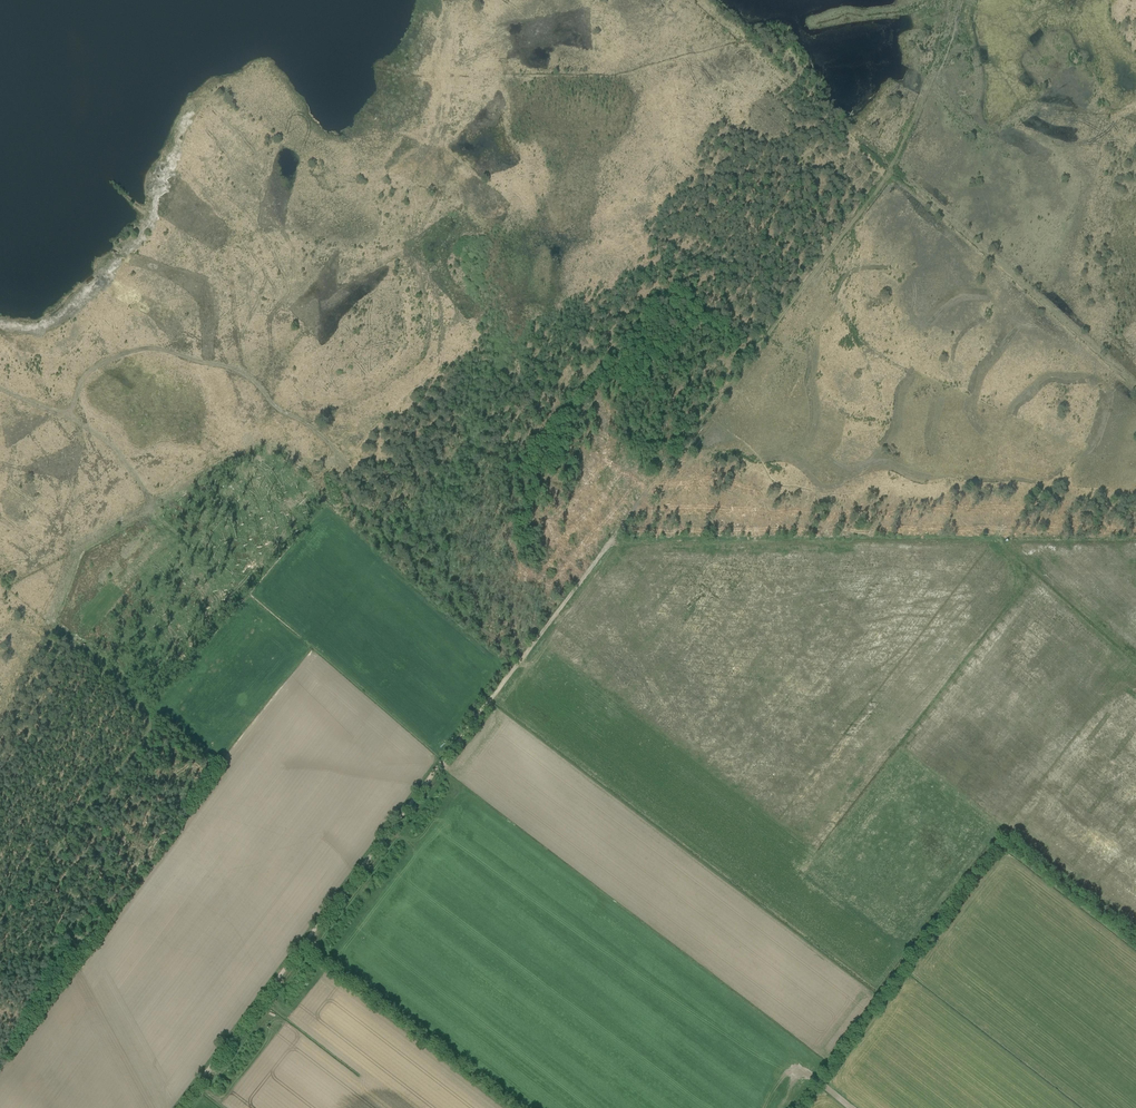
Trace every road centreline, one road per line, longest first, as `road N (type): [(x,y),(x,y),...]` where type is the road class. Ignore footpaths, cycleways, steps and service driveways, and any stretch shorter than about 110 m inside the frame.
road 1 (track): [(180,1107),(890,176)]

